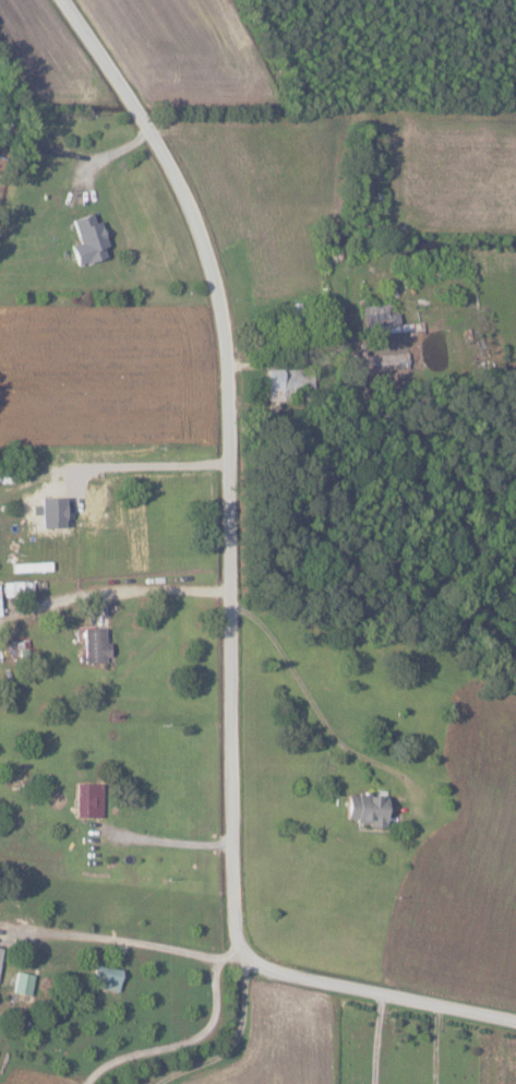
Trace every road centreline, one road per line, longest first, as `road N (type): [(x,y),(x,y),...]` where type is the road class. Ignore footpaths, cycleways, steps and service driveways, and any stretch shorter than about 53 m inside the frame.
road 1 (residential): [(515,1018),(250,956),(238,927),(233,340),(207,233),(137,99),(70,0)]

